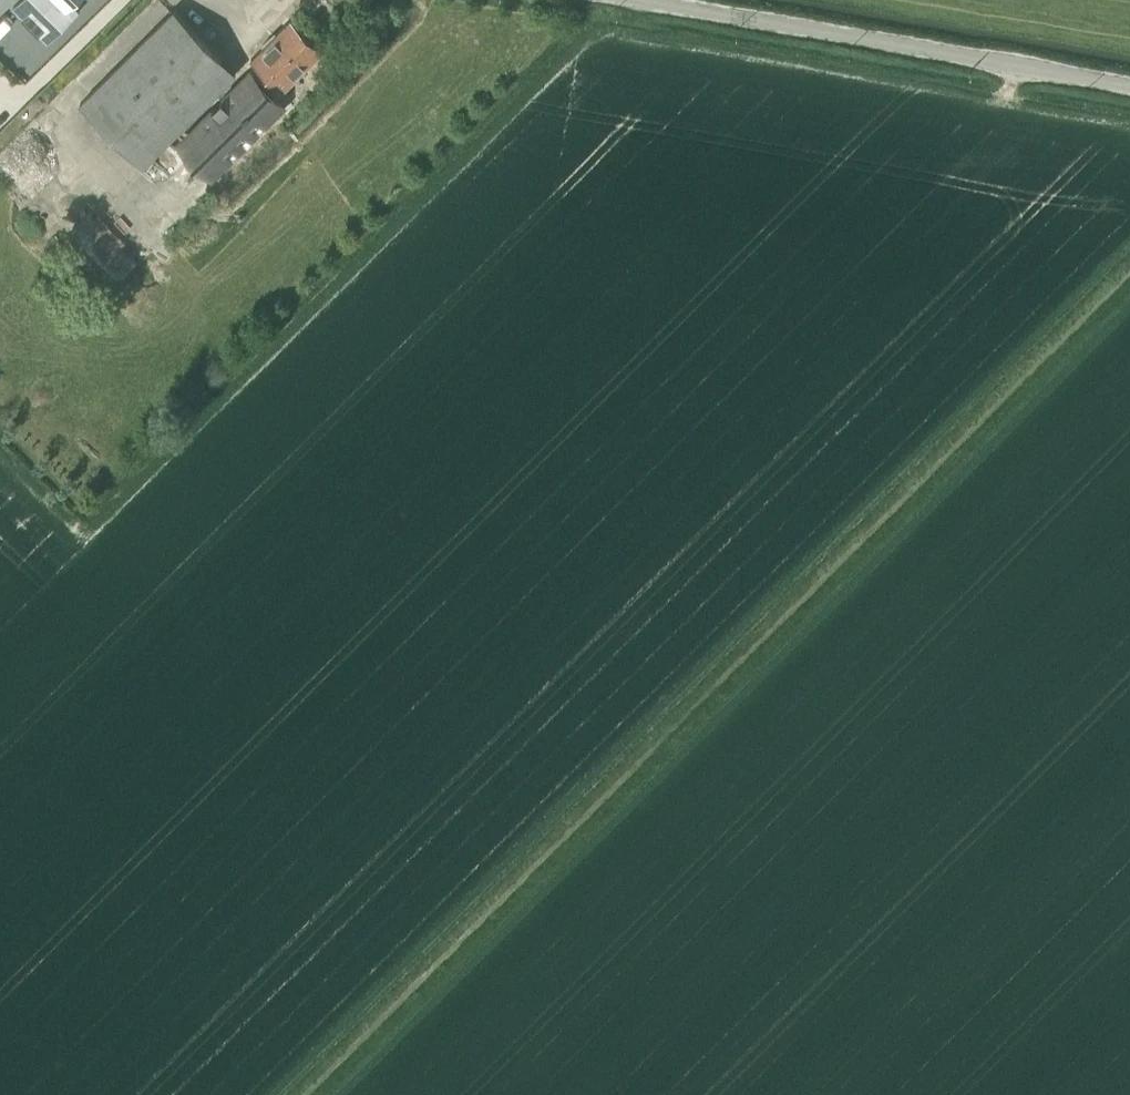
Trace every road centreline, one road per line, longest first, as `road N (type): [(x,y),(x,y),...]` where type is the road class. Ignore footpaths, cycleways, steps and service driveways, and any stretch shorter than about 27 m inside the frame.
road 1 (tertiary): [(628,0),(1129,88)]

